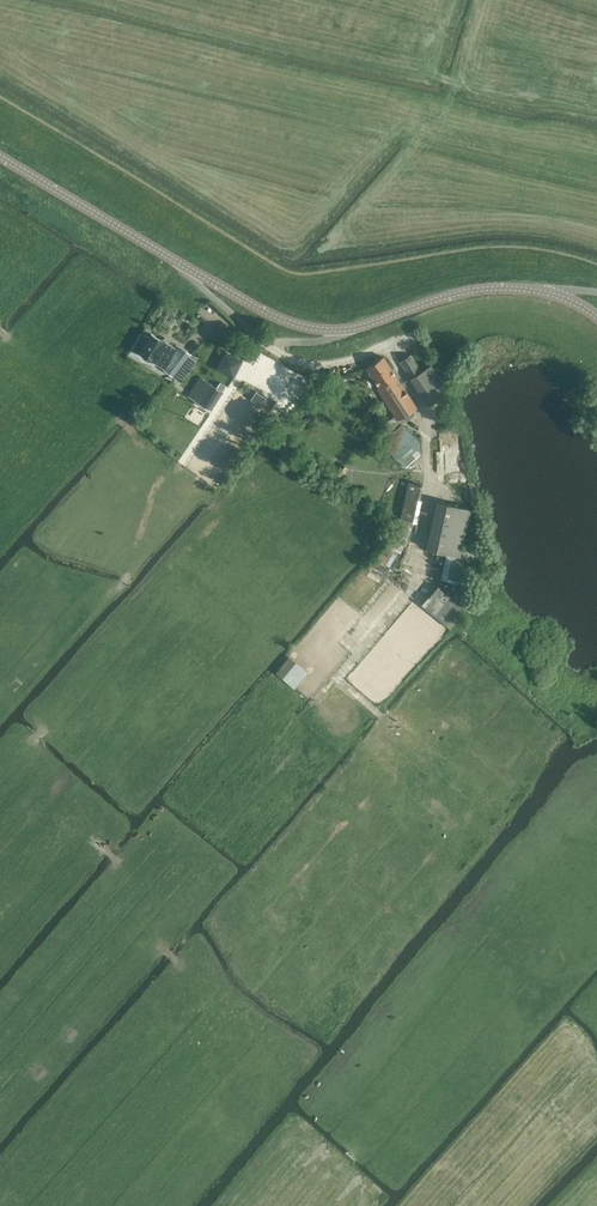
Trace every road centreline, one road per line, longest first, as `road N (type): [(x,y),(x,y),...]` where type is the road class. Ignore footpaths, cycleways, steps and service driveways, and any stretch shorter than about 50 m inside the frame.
road 1 (tertiary): [(539,291),(466,291),(347,329),(298,324),(0,156)]
road 2 (track): [(260,340),(288,360),(336,362),(384,347),(429,420)]
road 3 (track): [(181,264),(260,340),(313,342),(347,329)]
road 4 (track): [(260,340),(181,463)]

